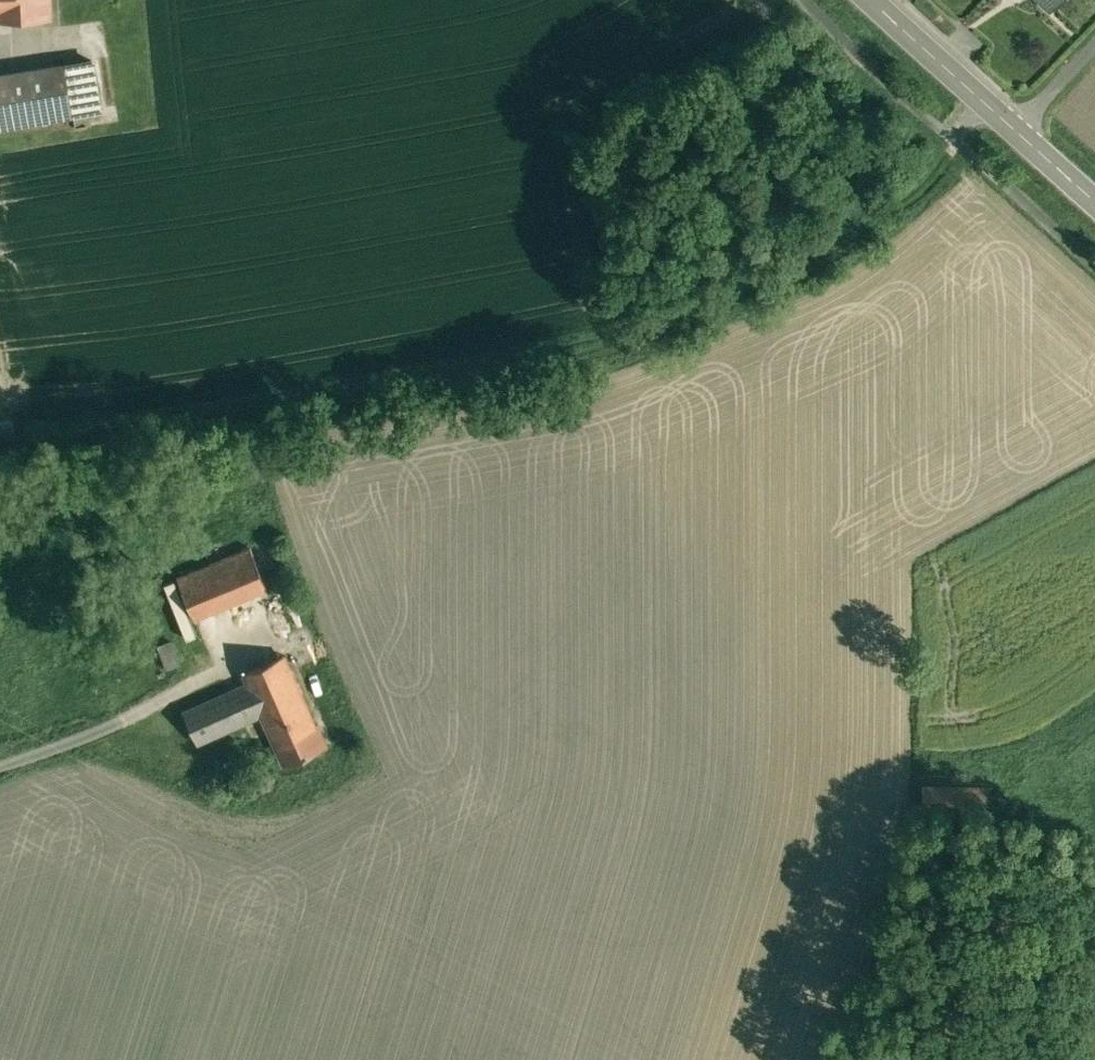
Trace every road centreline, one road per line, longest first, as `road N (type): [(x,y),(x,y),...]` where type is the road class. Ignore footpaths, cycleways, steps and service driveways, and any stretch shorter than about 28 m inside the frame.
road 1 (secondary): [(874,0),(1094,199)]

